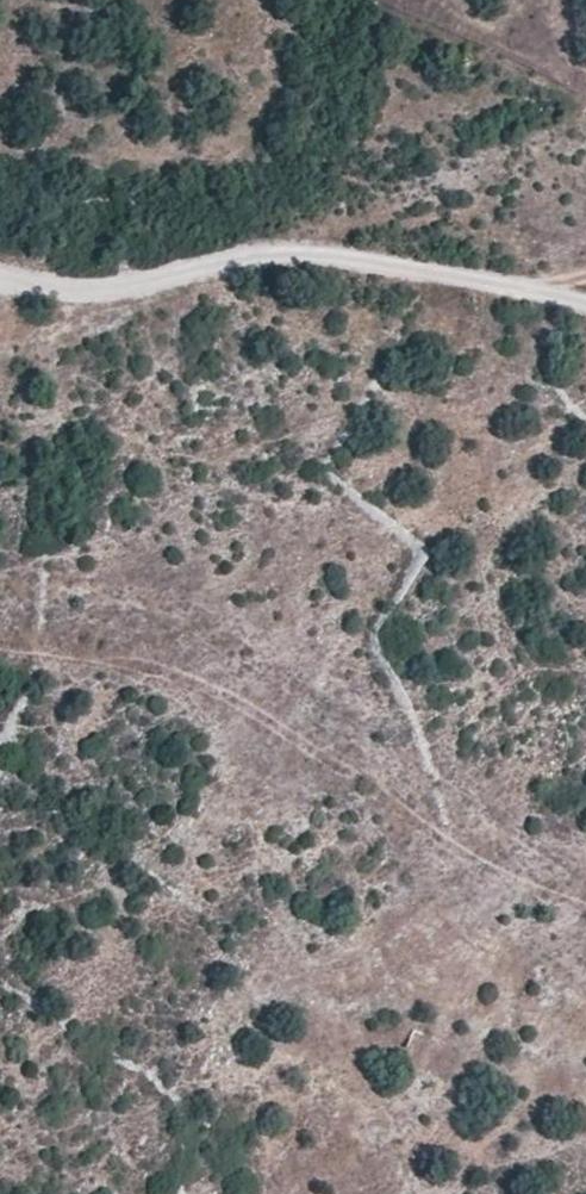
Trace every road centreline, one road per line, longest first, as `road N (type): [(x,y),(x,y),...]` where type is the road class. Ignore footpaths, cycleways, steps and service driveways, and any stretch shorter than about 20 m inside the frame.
road 1 (track): [(585,301),(347,250),(218,258),(118,284),(60,288),(0,276)]

